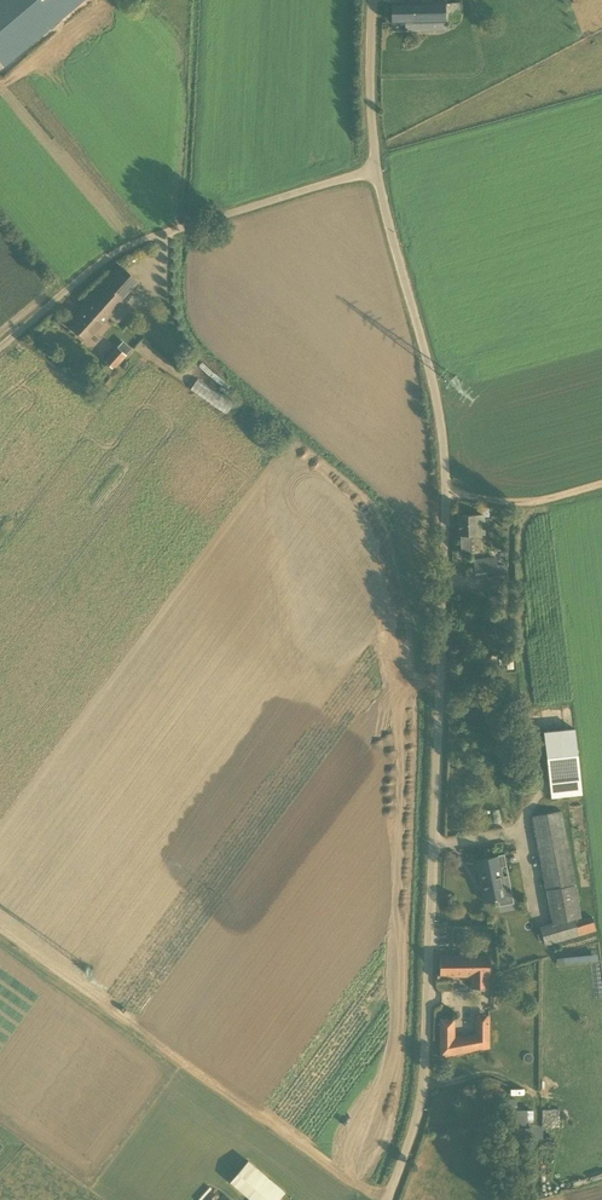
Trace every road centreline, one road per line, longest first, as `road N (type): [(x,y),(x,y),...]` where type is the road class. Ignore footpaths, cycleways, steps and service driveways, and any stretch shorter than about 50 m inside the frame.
road 1 (unclassified): [(387,1199),(423,1089),(445,495),(440,413),(377,170)]
road 2 (unclassified): [(0,349),(125,249),(377,170)]
road 3 (unclassified): [(377,170),(373,0)]
road 4 (track): [(601,484),(530,502),(445,495)]

